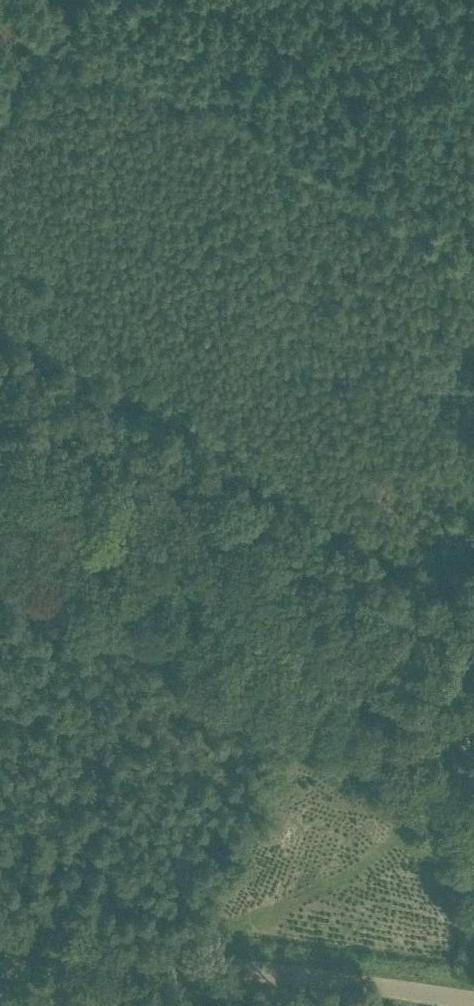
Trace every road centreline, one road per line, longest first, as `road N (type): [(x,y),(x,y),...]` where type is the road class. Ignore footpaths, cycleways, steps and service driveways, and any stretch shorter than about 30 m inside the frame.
road 1 (track): [(0,472),(473,738)]
road 2 (unclassified): [(0,935),(473,1005)]

